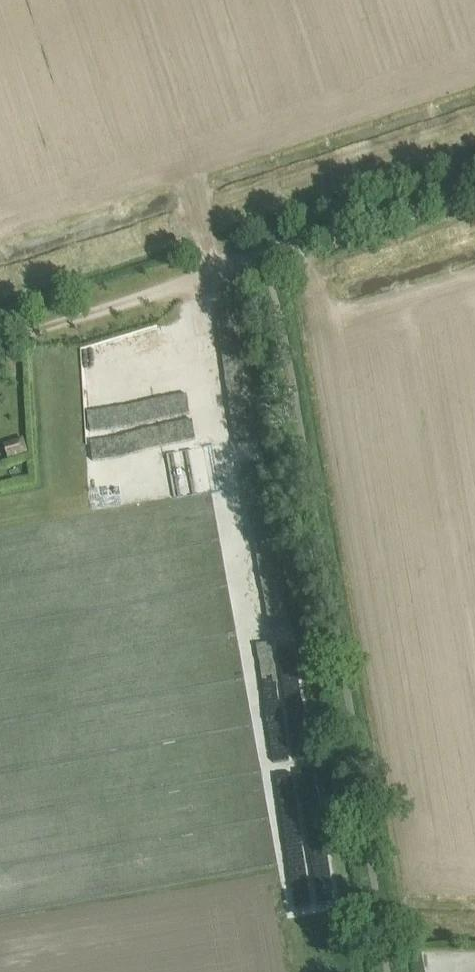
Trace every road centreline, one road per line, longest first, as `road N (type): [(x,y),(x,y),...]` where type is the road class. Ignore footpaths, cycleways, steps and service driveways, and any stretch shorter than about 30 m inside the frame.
road 1 (track): [(337,869),(226,265)]
road 2 (unclassified): [(0,331),(474,186)]
road 3 (track): [(0,937),(337,869)]

